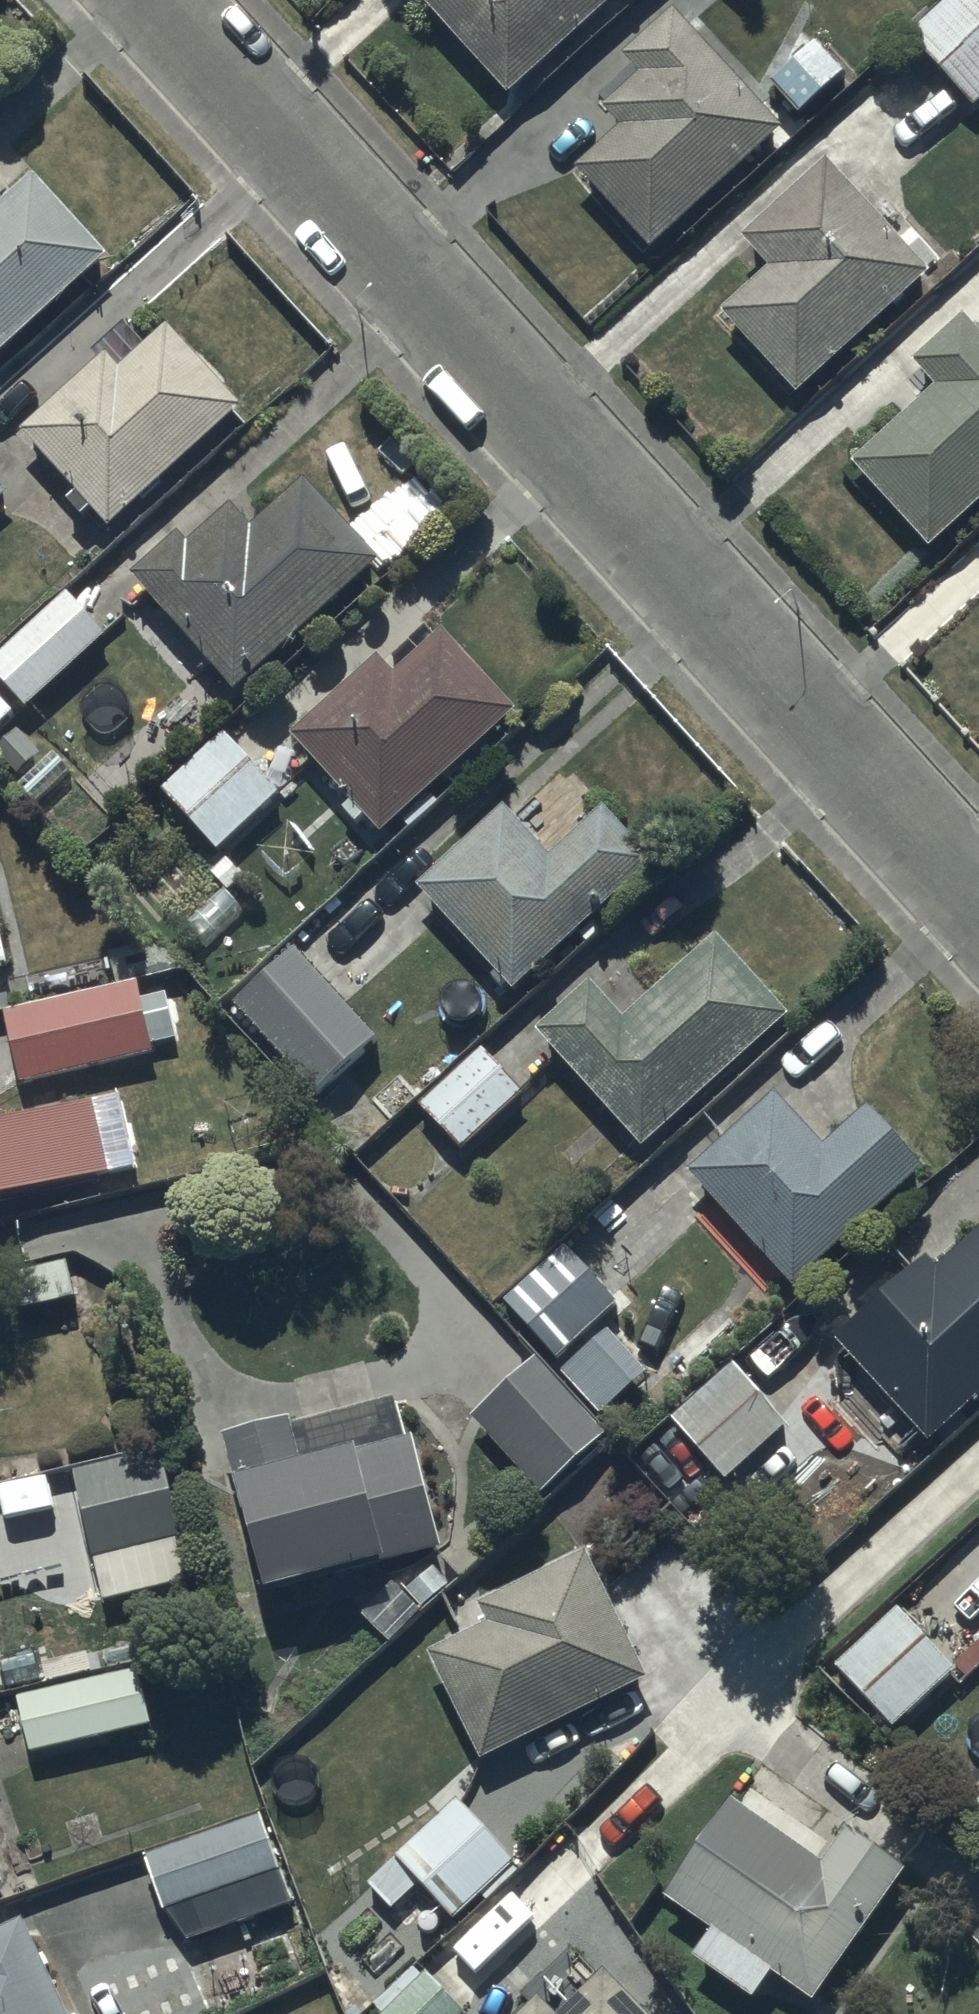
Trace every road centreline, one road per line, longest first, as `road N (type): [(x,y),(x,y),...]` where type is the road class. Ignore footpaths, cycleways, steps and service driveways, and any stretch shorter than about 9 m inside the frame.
road 1 (residential): [(978,876),(172,0)]

